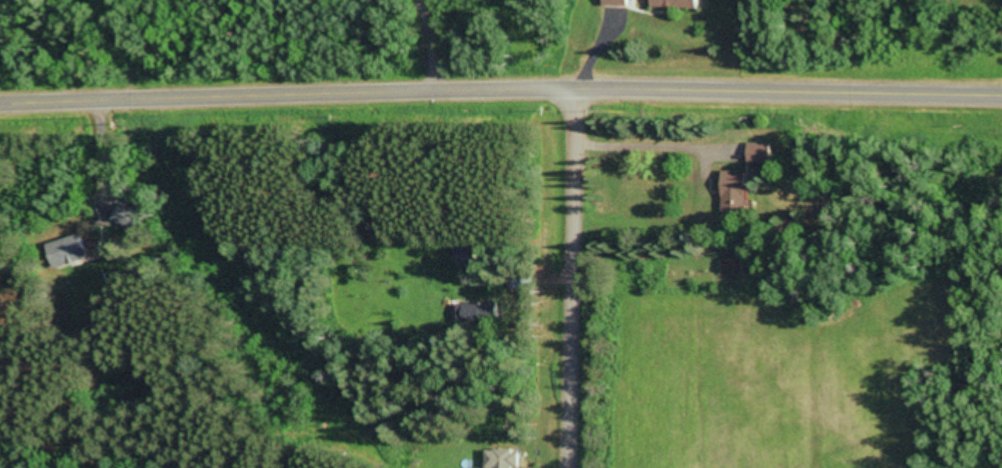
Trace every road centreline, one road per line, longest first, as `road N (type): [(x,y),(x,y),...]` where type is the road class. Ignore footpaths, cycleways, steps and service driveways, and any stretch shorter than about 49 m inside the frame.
road 1 (tertiary): [(1001,93),(608,87),(0,105)]
road 2 (residential): [(578,88),(568,467)]

